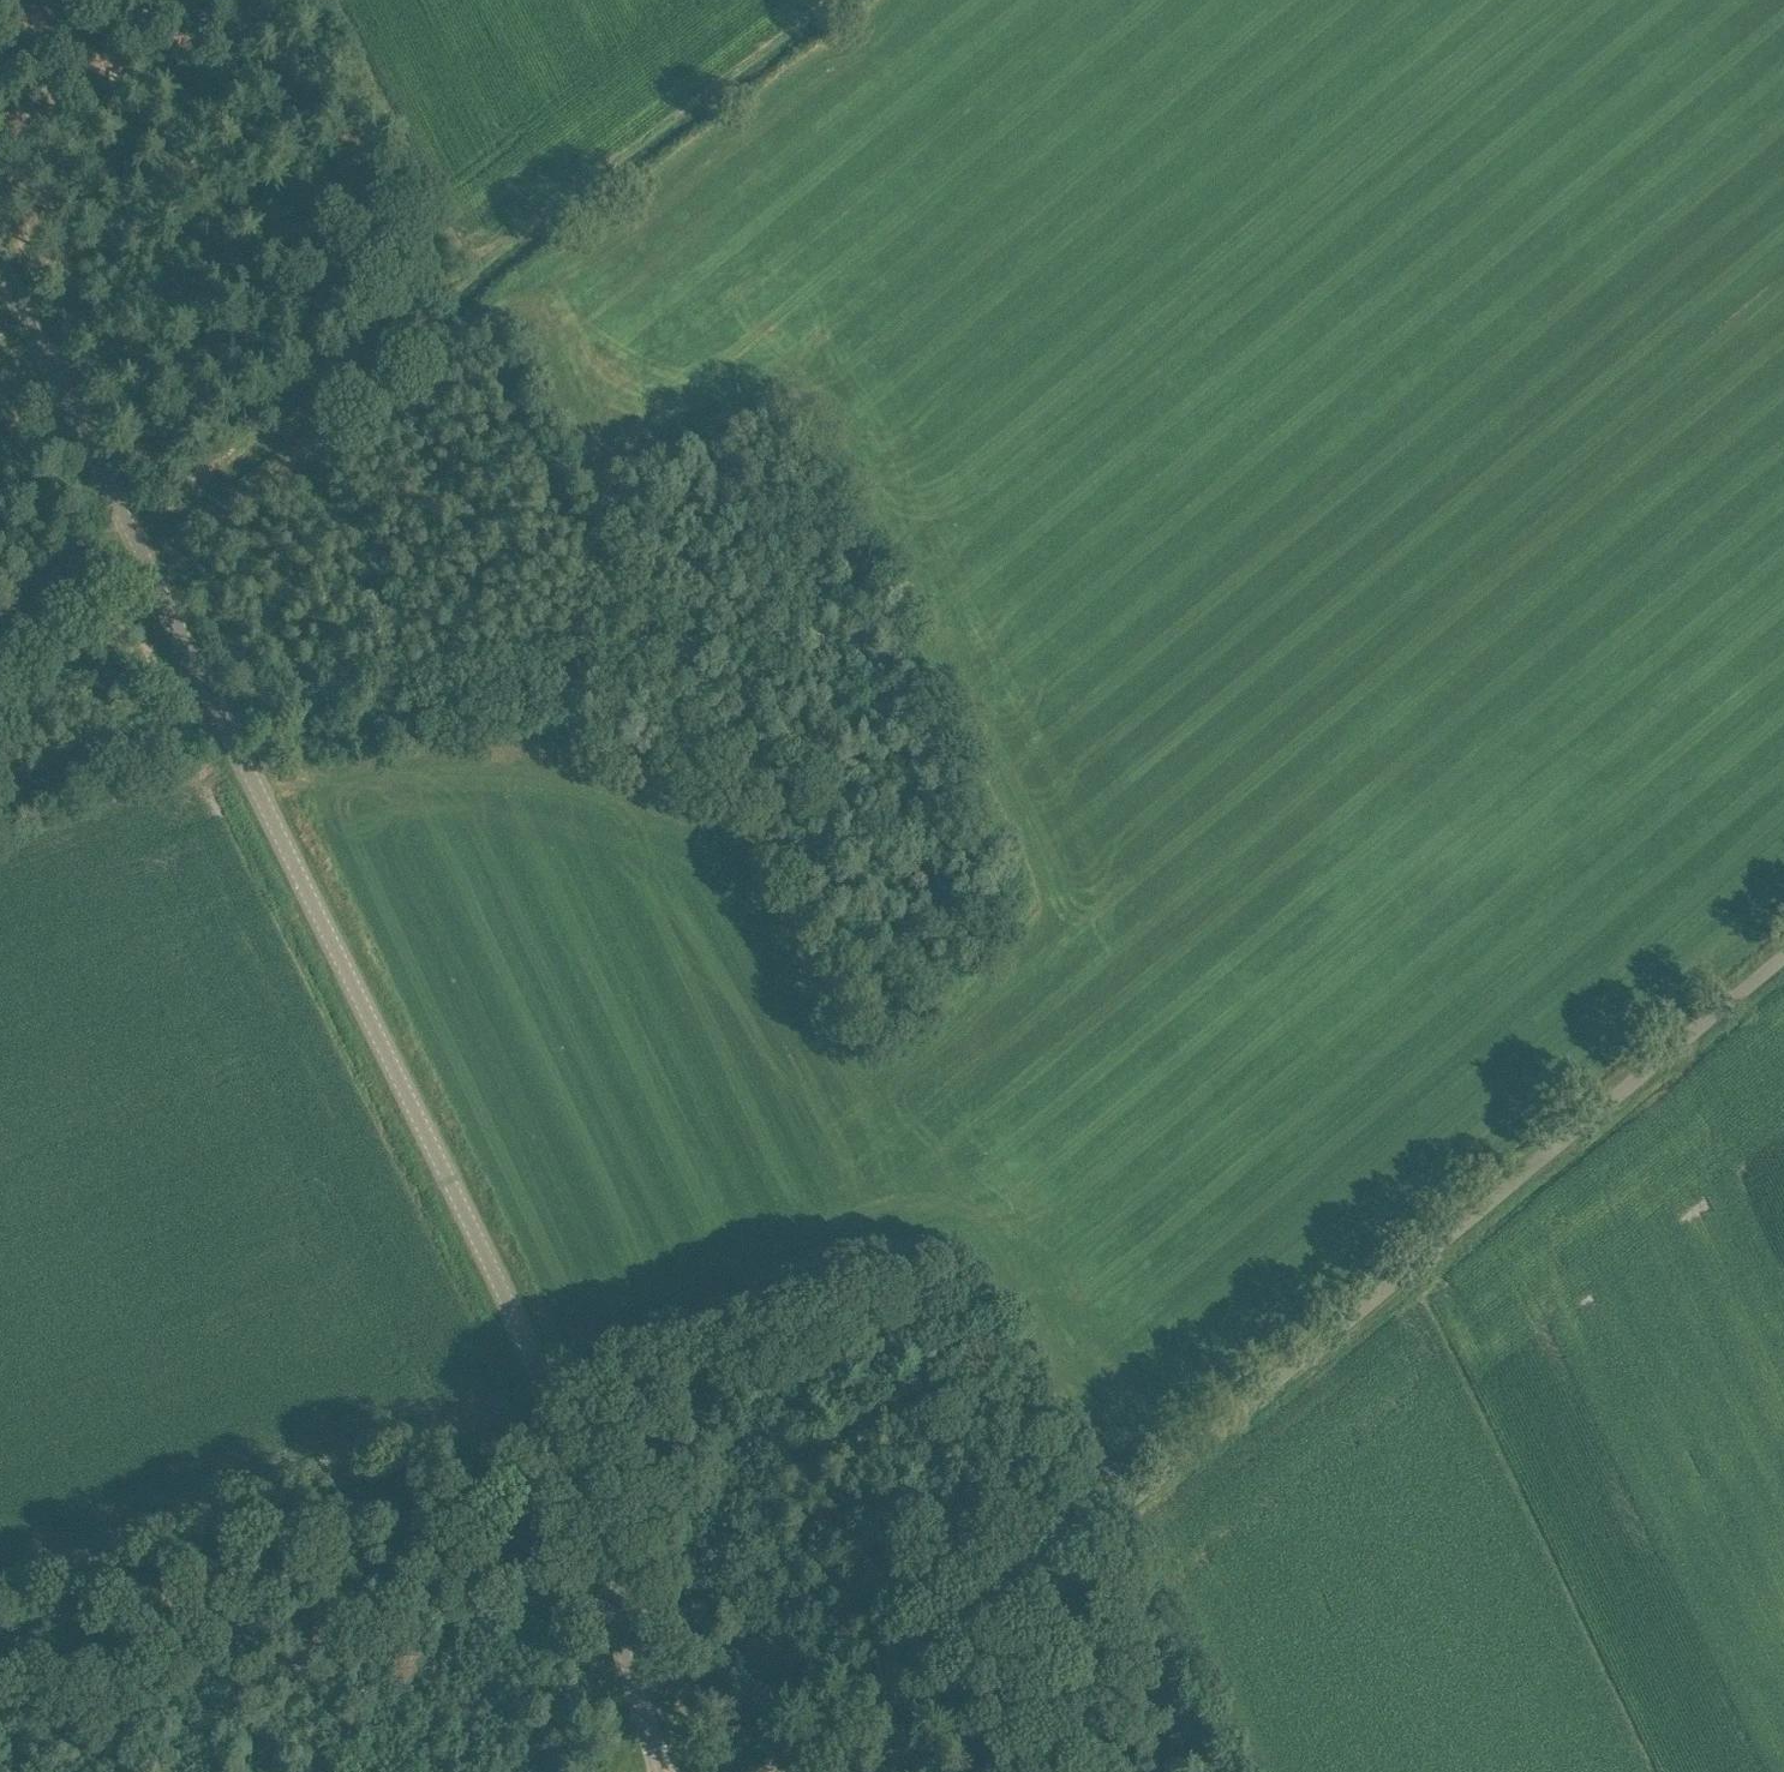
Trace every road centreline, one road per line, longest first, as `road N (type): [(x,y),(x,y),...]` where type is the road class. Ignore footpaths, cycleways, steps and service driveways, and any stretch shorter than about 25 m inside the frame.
road 1 (unclassified): [(651,1771),(568,1419),(521,1307),(0,265)]
road 2 (unclassified): [(761,1771),(1210,1437),(1783,956)]
road 3 (track): [(149,570),(515,285)]
road 4 (track): [(132,537),(0,621)]

